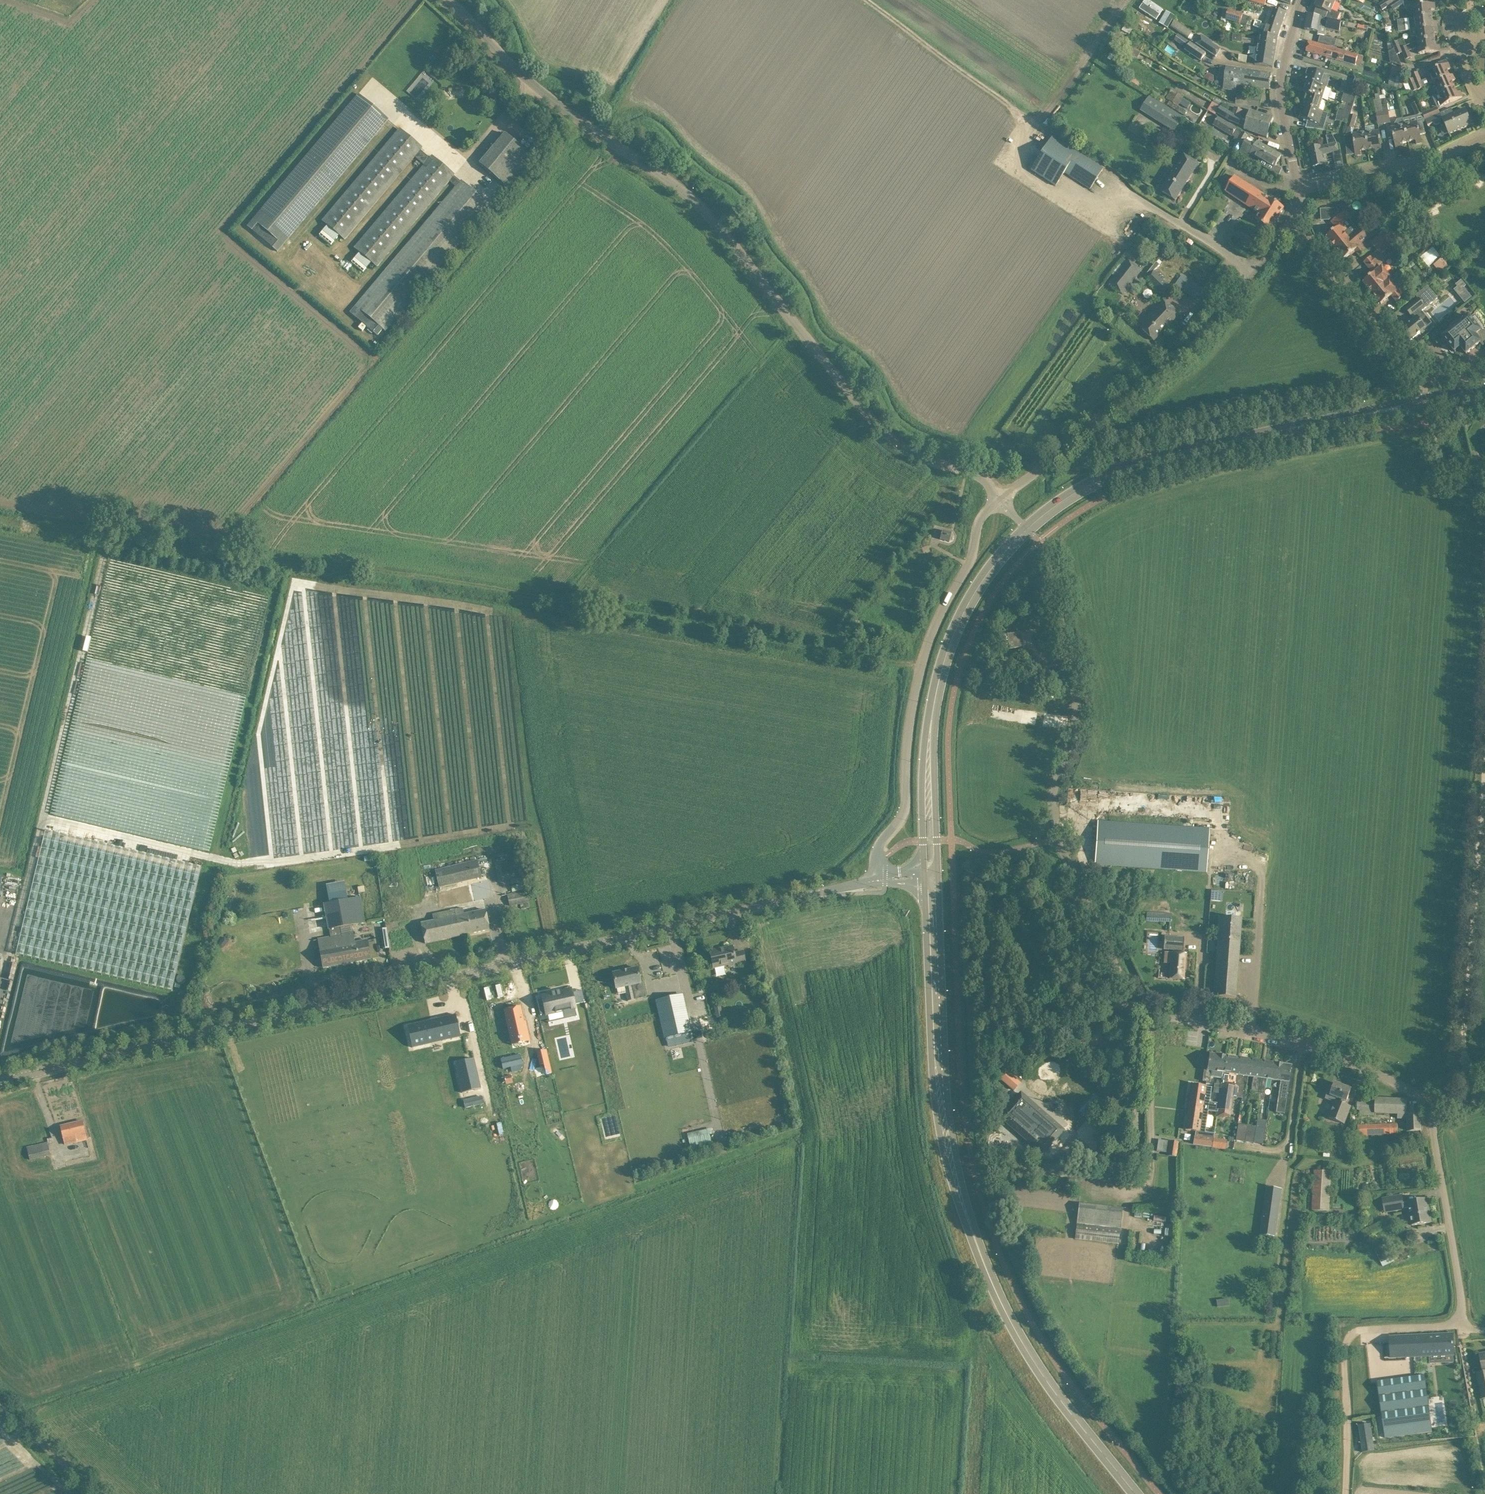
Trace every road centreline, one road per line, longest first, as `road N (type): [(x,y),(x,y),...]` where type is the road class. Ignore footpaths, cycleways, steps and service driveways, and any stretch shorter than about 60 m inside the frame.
road 1 (track): [(0,514),(566,600),(922,667)]
road 2 (unclassified): [(0,1075),(878,879)]
road 3 (unclassified): [(1432,1101),(1307,1045),(1137,1003),(1057,839),(1052,811),(1078,716),(1077,685),(1047,561),(1026,529)]
road 4 (unclassified): [(1000,501),(975,473),(894,442),(700,208),(534,89),(448,0)]
road 5 (secondary): [(1137,1493),(1042,1373),(977,1243),(951,1163),(937,1075),(931,877)]
road 6 (unclassified): [(878,879),(882,841),(906,812),(914,697),(930,640),(970,563),(980,519),(1000,501)]
road 7 (unclassified): [(1000,501),(1174,362),(1236,302),(1288,227)]
road 8 (secondary): [(931,877),(929,739),(942,670),(974,594),(1026,529)]
road 9 (secondary): [(1026,529),(1085,487),(1137,464),(1350,417)]
road 10 (unclassified): [(1345,1493),(1350,1341),(1356,1332),(1466,1329)]
road 11 (unclassified): [(1466,1329),(1432,1101)]
road 12 (track): [(869,0),(1034,121)]
road 13 (residential): [(1295,189),(1428,157),(1484,131)]
road 14 (unclassified): [(1295,189),(1277,98),(1303,0)]
road 15 (residential): [(1288,227),(1407,367)]
road 16 (unclassified): [(102,1493),(0,1397)]
road 17 (secondary): [(1484,392),(1425,395),(1350,417)]
road 18 (secondary): [(1350,417),(1427,411),(1484,395)]

